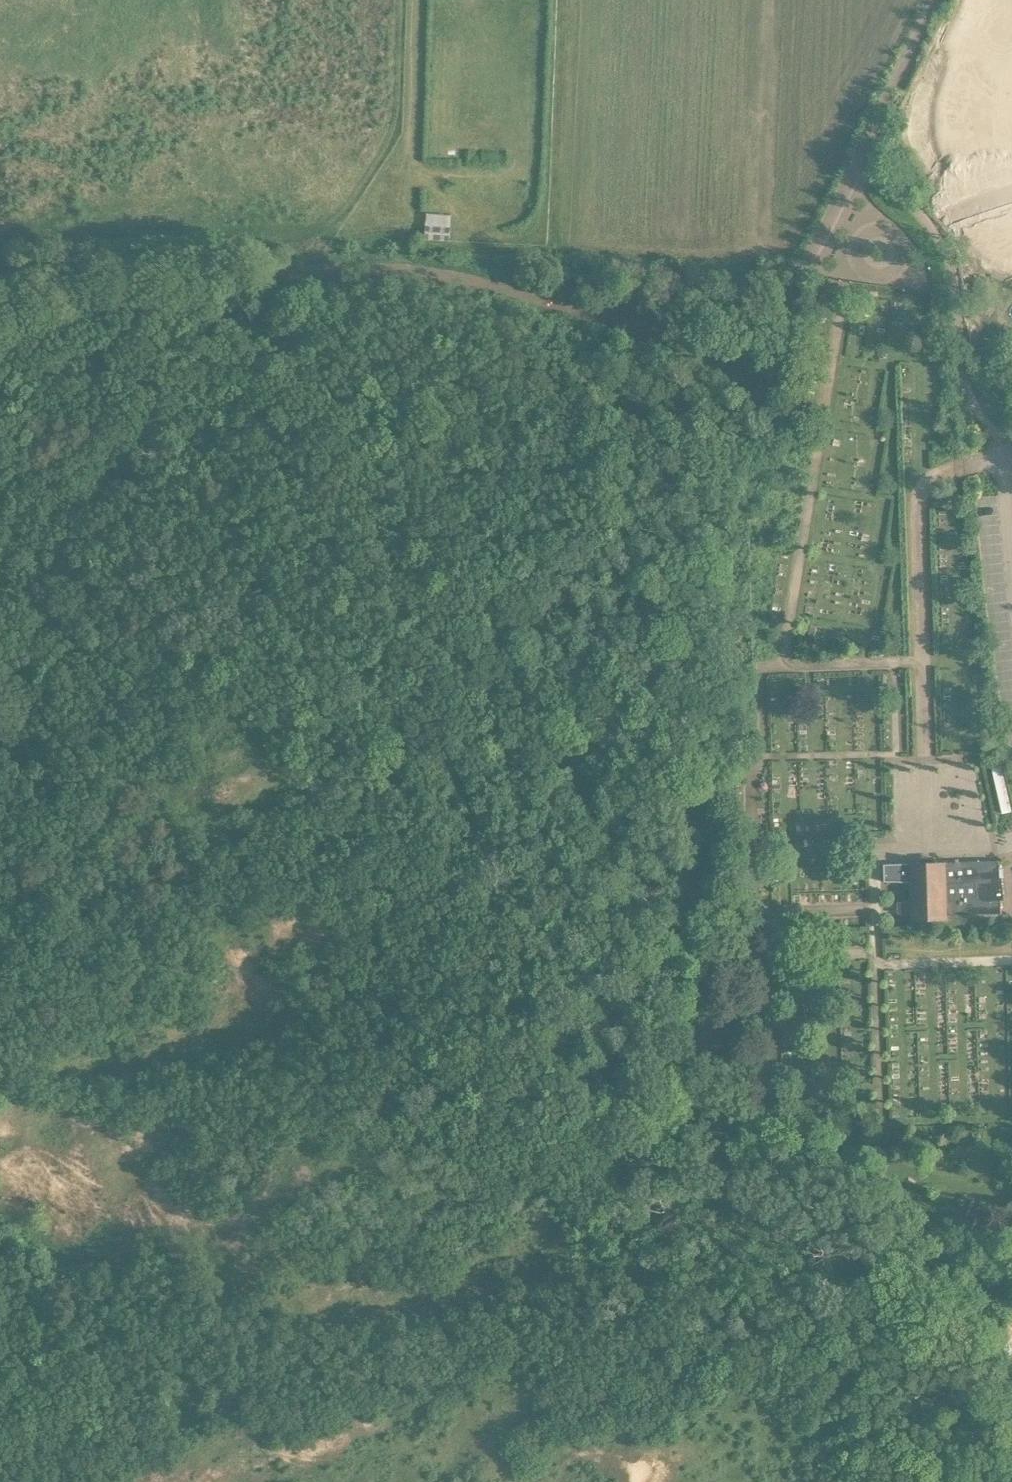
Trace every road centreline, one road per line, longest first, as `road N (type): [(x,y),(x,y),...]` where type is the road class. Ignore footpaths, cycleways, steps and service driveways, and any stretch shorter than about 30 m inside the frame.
road 1 (unclassified): [(0,332),(78,299),(382,269),(456,275),(678,343),(726,340),(767,314),(802,268),(936,0)]

